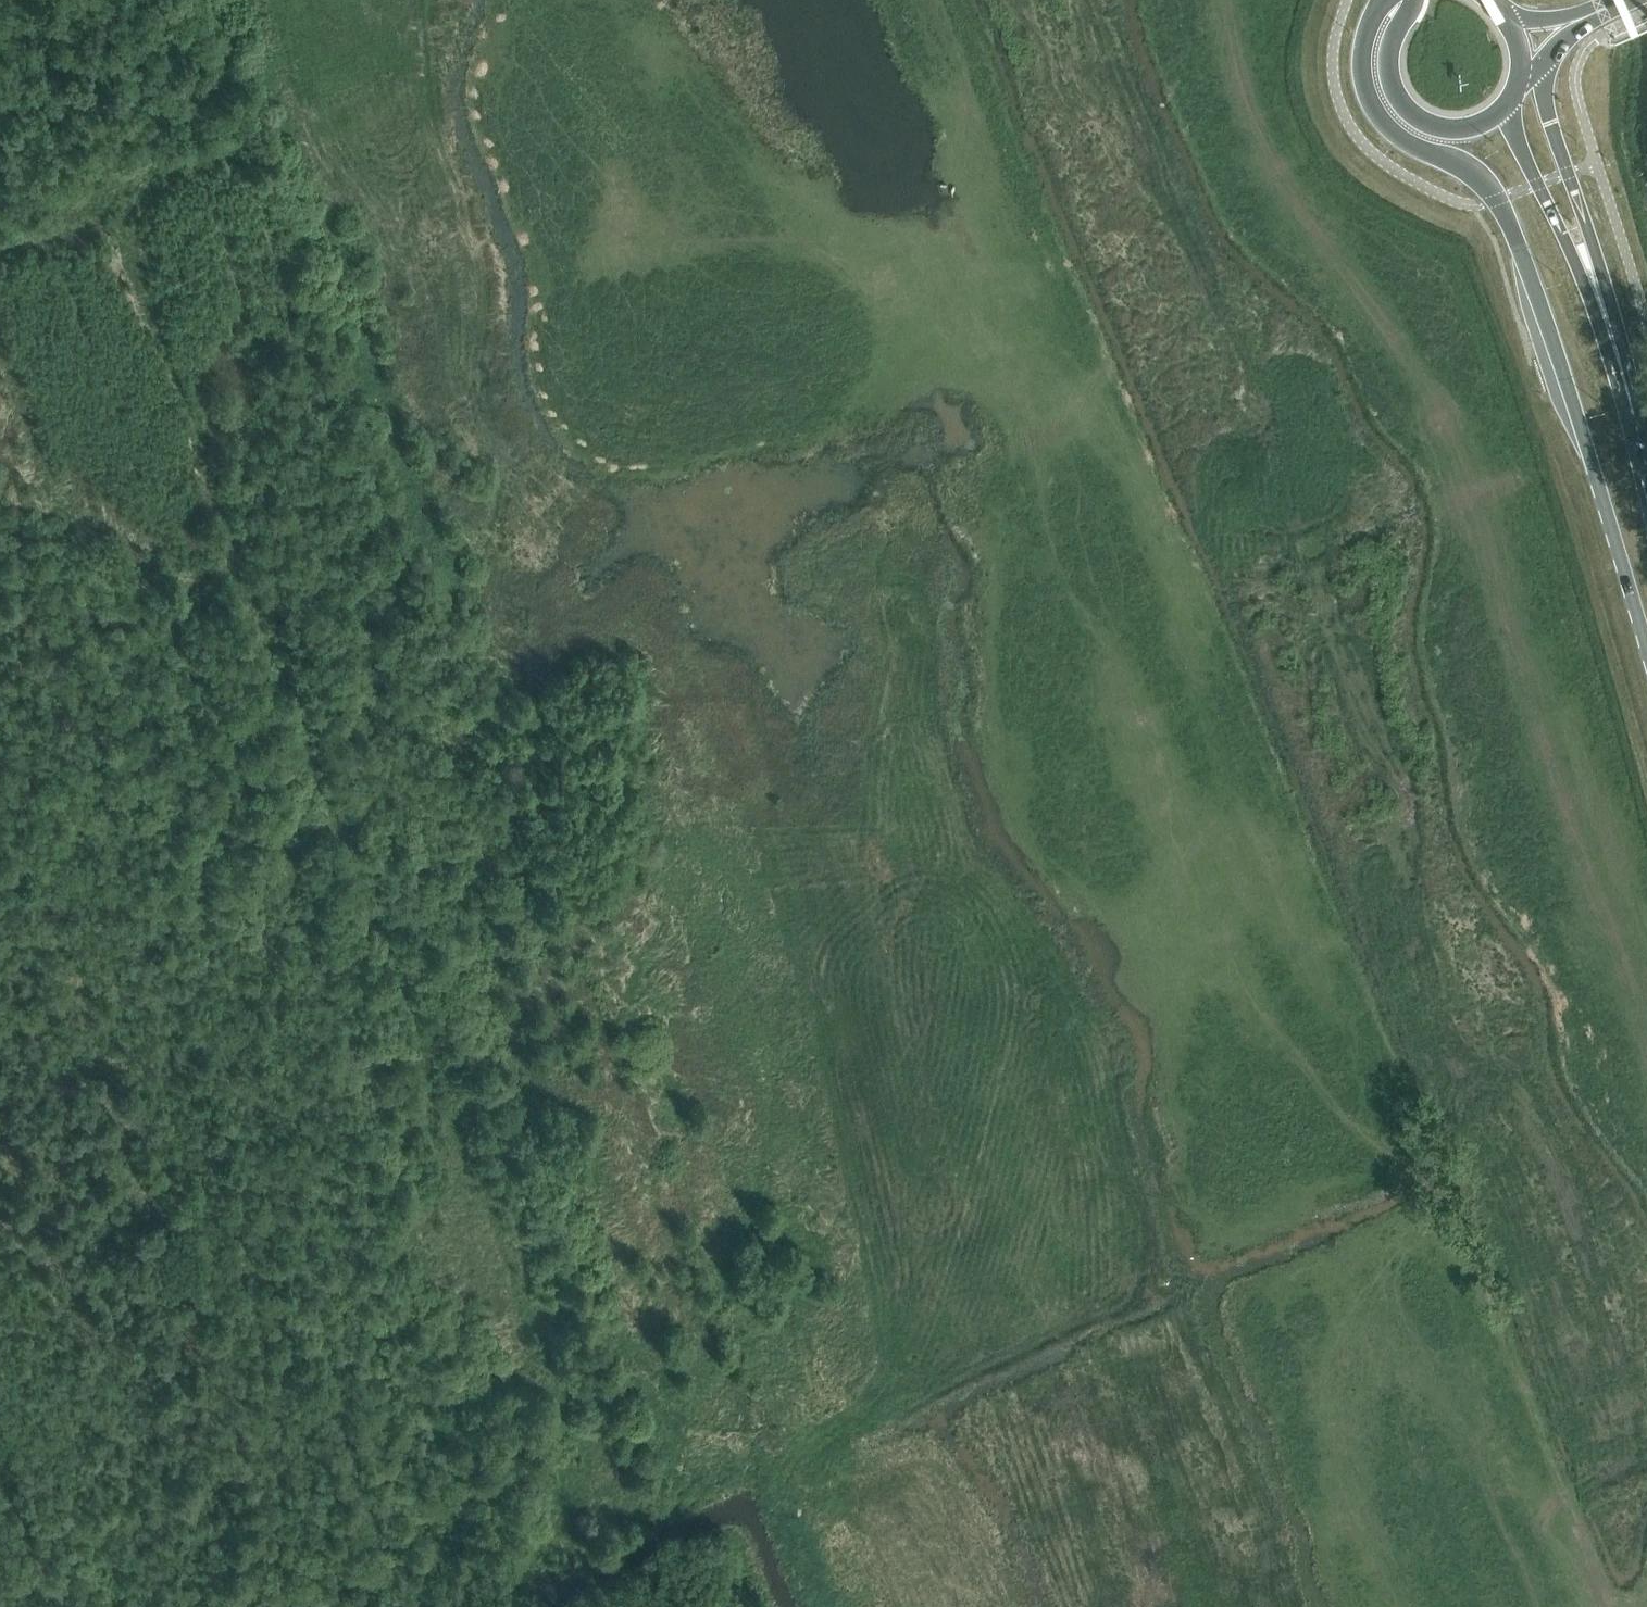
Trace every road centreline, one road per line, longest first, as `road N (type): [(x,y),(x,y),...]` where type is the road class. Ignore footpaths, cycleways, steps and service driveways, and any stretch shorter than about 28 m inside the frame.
road 1 (primary): [(1383,5),(1362,52),(1366,88),(1393,131),(1469,167),(1506,217),(1646,649)]
road 2 (primary): [(1609,354),(1615,320),(1541,92),(1540,64)]
road 3 (primary): [(1609,354),(1516,135),(1510,100)]
road 4 (primary): [(1412,0),(1388,55),(1402,105),(1432,125),(1462,128),(1492,118),(1510,100)]
road 5 (primary): [(1646,498),(1609,354)]

